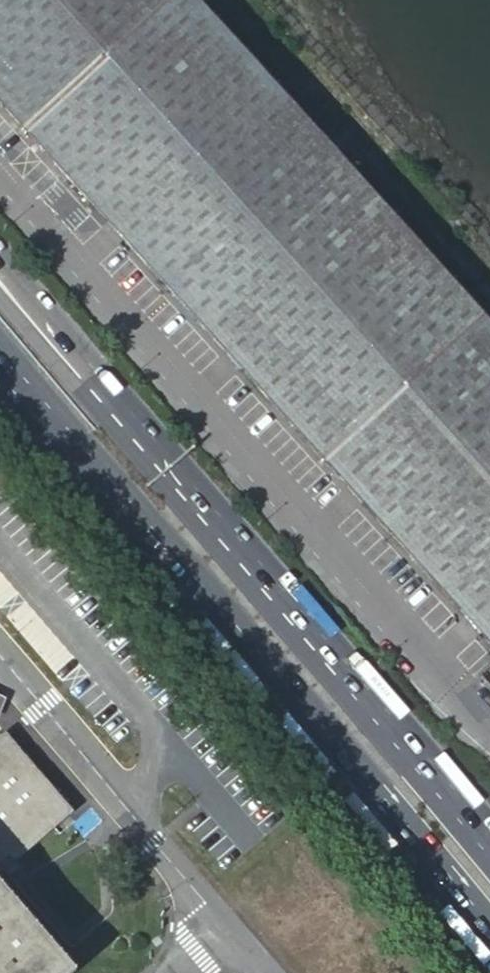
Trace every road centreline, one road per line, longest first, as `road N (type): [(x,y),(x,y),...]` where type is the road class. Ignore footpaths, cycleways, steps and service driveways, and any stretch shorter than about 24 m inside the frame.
road 1 (primary): [(0,366),(489,941)]
road 2 (primary): [(489,848),(186,489)]
road 3 (unclassified): [(0,657),(271,972)]
road 4 (primary): [(186,489),(112,381),(0,250)]
road 5 (secondary): [(186,489),(85,395),(0,296)]

